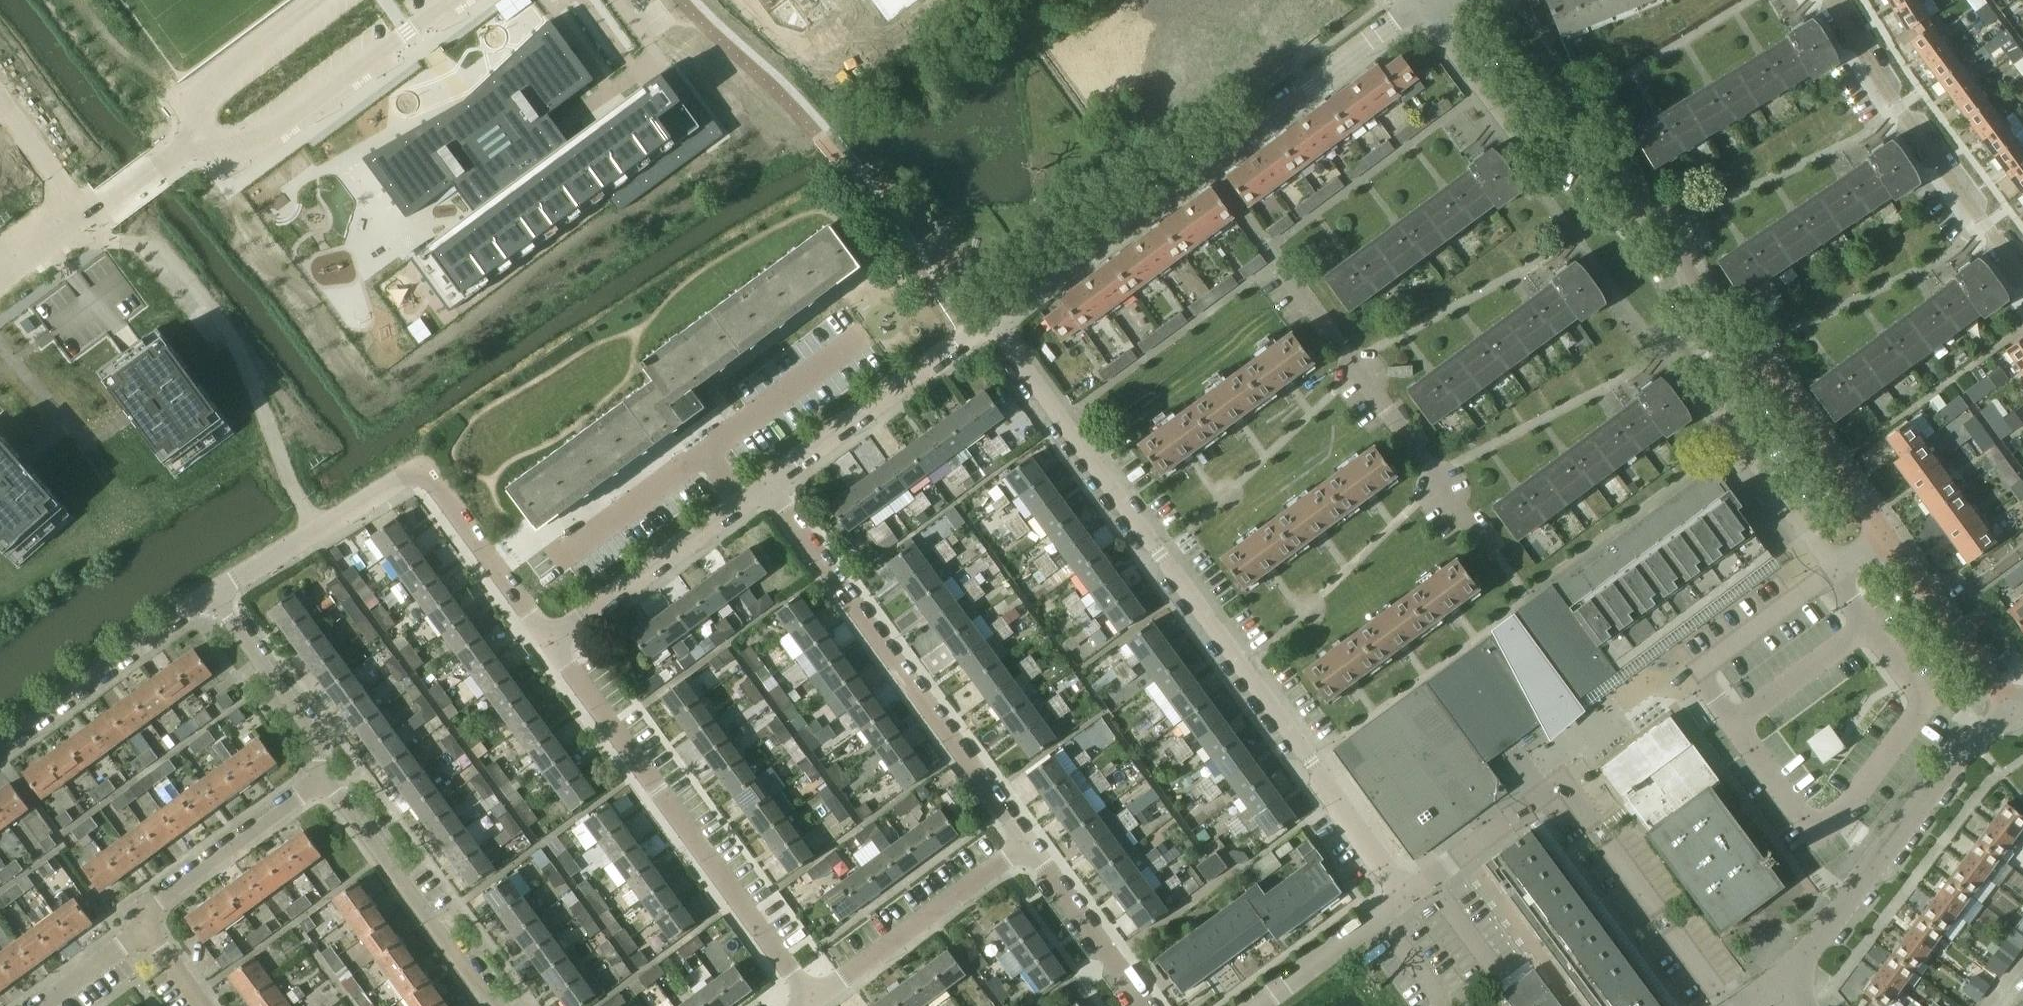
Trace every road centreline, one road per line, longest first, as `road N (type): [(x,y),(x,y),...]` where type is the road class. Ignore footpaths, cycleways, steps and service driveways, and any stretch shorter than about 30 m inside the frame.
road 1 (residential): [(2014,710),(1764,365),(1717,339),(1667,228),(1584,158),(1511,126),(1422,2)]
road 2 (residential): [(1404,896),(990,319)]
road 3 (residential): [(1497,556),(1206,162)]
road 4 (residential): [(815,1002),(549,643)]
road 5 (residential): [(1028,843),(767,484)]
road 6 (residential): [(1785,985),(1966,748),(2014,710)]
road 7 (residential): [(1837,0),(1900,107),(2022,275)]
road 8 (residential): [(183,148),(215,157),(249,145),(447,0)]
road 9 (residential): [(498,1005),(324,779)]
road 10 (residential): [(1729,1005),(1562,783)]
road 11 (residential): [(767,484),(990,319)]
road 12 (residential): [(549,643),(767,484)]
road 13 (residential): [(1206,162),(1422,2)]
road 14 (residential): [(990,319),(1206,162)]
road 15 (residential): [(815,1002),(1028,843)]
road 16 (residential): [(0,745),(213,595)]
road 17 (residential): [(213,595),(419,467)]
road 18 (residential): [(145,930),(145,912),(324,779)]
road 19 (residential): [(549,643),(419,467)]
road 20 (residential): [(324,779),(316,738),(213,595)]
road 21 (residential): [(318,0),(191,95),(180,116),(183,148)]
road 22 (residential): [(1154,1005),(1028,843)]
road 23 (residential): [(1404,896),(1562,783)]
road 24 (residential): [(1257,1005),(1404,896)]
road 25 (residential): [(0,104),(83,219)]
road 26 (residential): [(42,1005),(145,930)]

